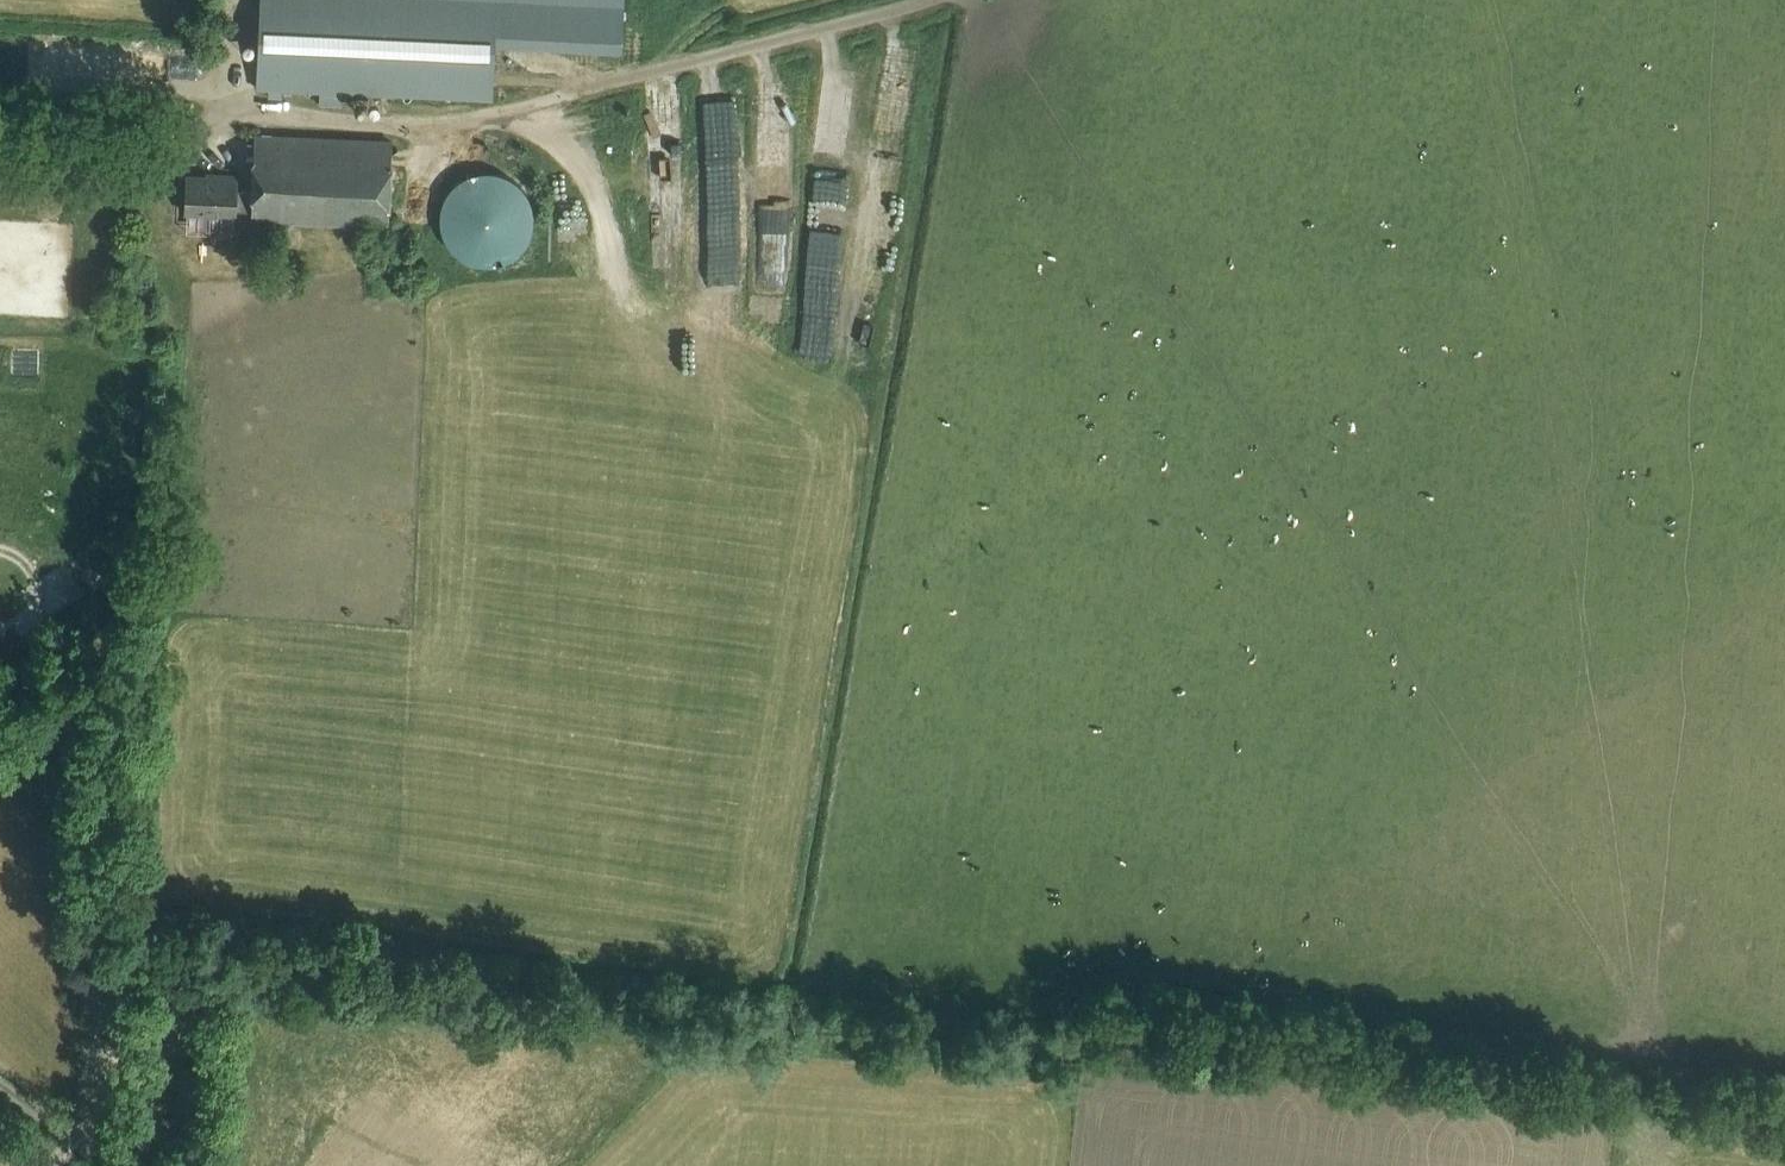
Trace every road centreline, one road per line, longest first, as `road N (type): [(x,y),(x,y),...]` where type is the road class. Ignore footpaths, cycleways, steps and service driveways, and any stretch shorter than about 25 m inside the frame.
road 1 (track): [(0,115),(252,112),(435,124),(538,107),(913,0)]

